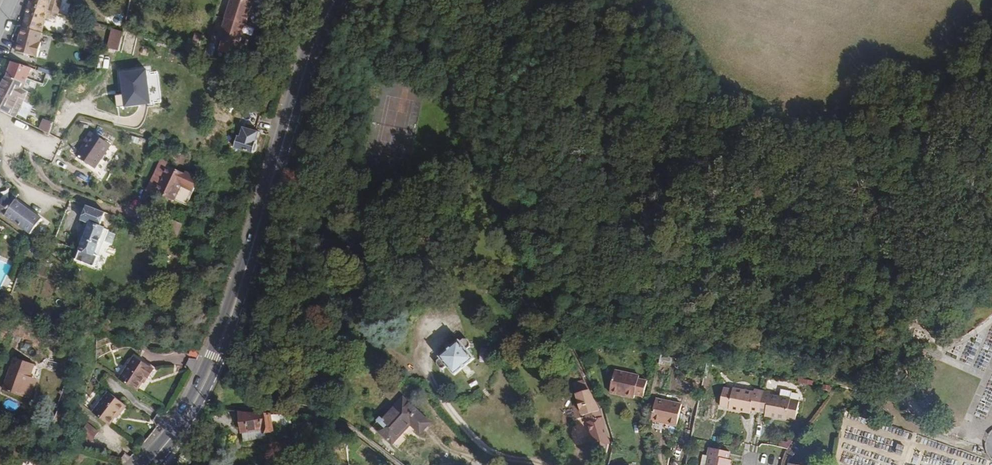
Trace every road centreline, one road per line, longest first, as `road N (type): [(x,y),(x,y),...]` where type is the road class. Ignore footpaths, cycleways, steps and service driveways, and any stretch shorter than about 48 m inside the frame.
road 1 (primary): [(149,464),(213,366),(315,43),(338,0)]

